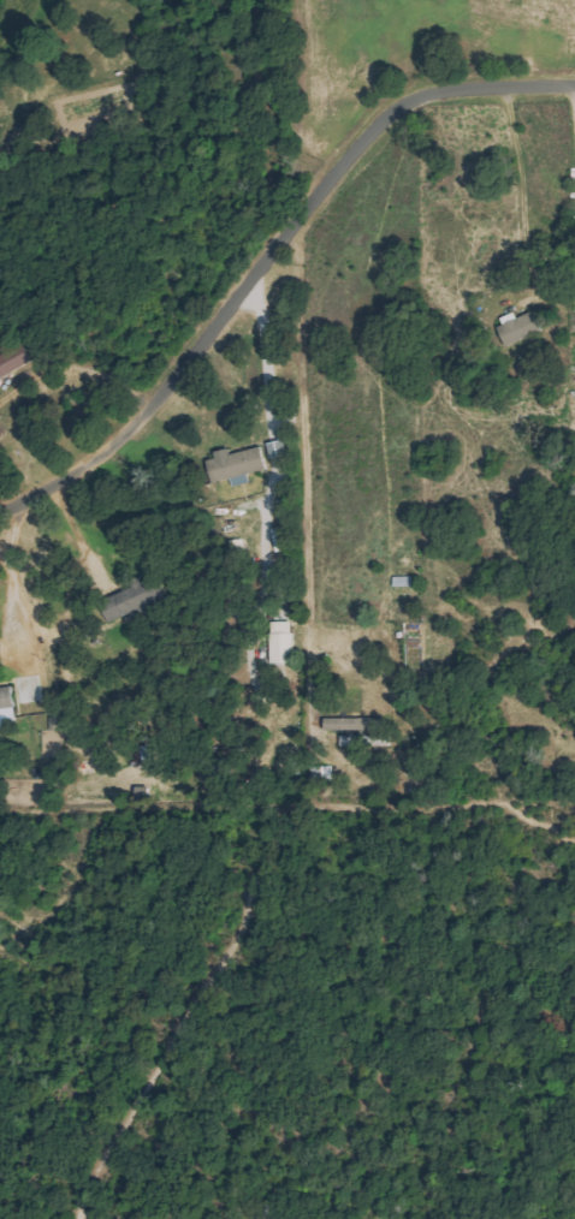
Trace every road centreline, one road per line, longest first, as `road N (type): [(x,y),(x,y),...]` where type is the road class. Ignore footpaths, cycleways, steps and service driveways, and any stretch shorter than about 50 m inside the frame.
road 1 (residential): [(0,513),(58,486),(144,421),(324,184),(398,109),(446,89),(574,85)]

